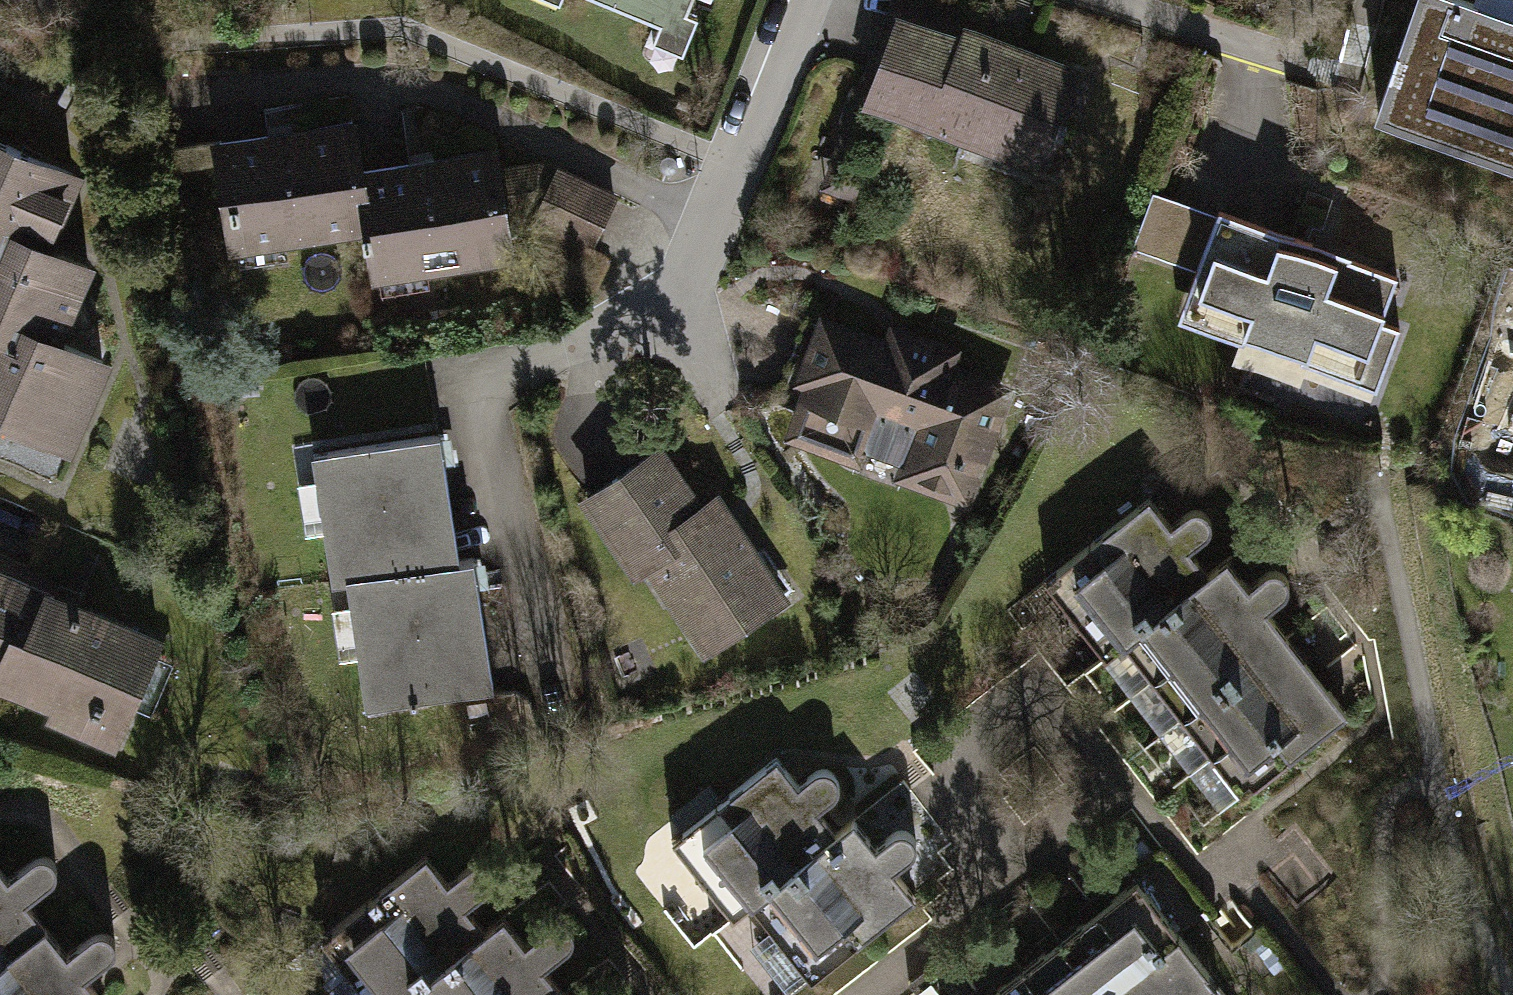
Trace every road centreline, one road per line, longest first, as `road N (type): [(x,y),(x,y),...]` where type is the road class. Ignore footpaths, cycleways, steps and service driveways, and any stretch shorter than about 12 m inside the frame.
road 1 (residential): [(798,0),(736,167),(673,300),(509,393)]
road 2 (residential): [(1021,878),(934,774),(1042,688),(1125,796)]
road 3 (residential): [(1021,878),(867,994)]
road 4 (residential): [(1125,796),(1021,878)]

